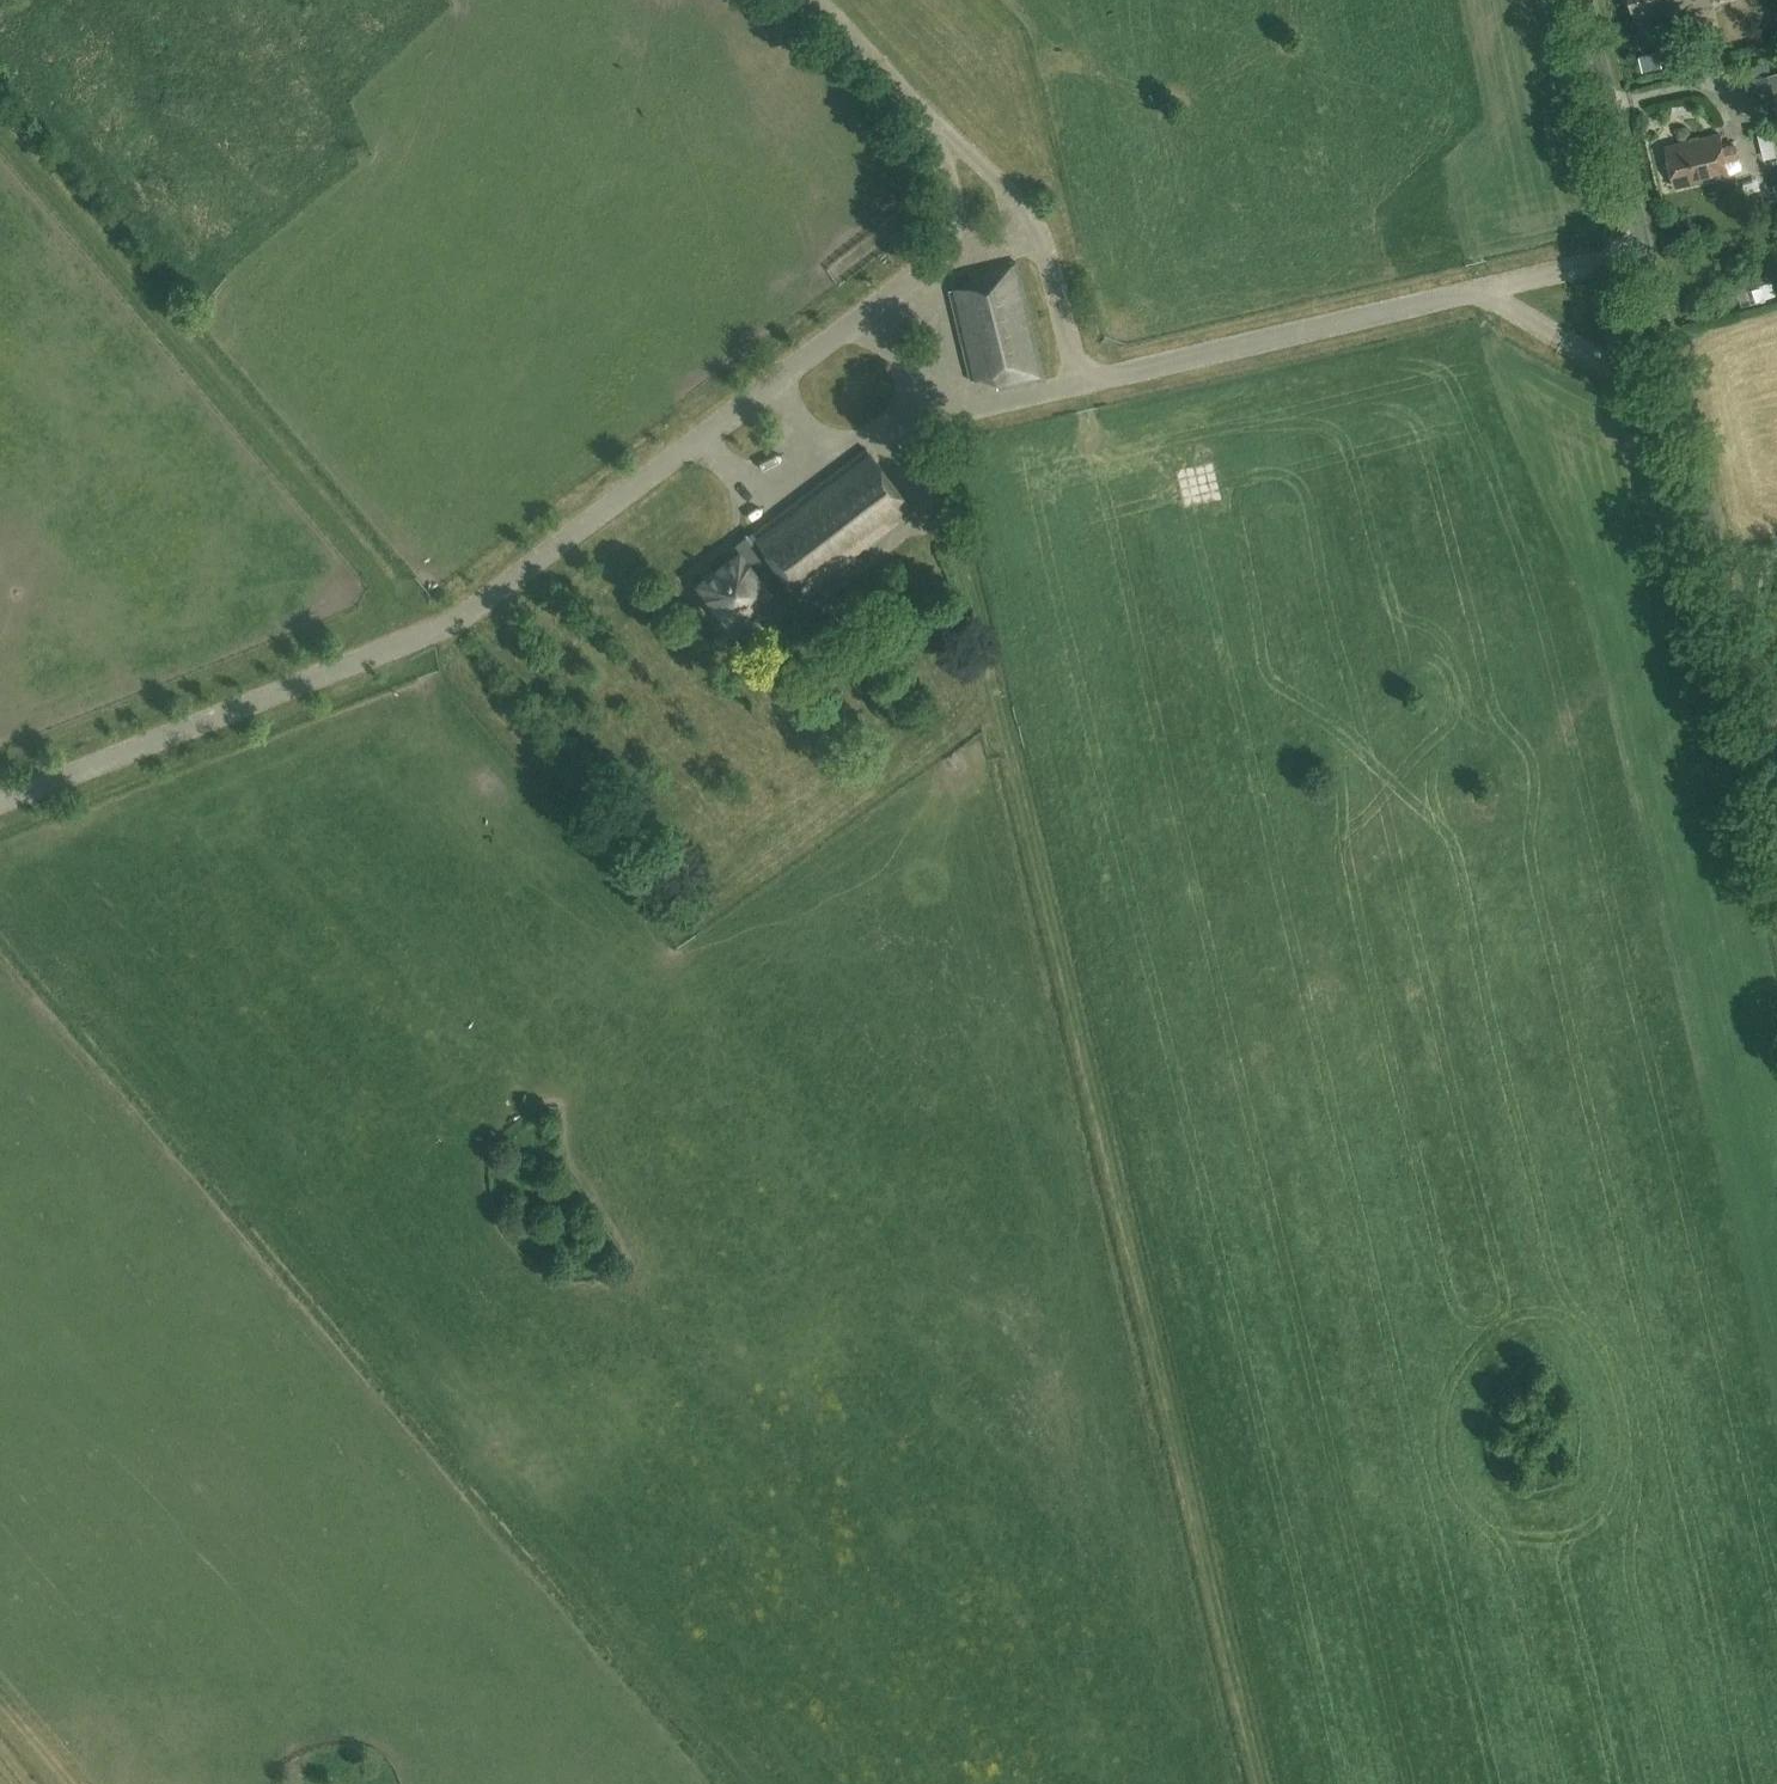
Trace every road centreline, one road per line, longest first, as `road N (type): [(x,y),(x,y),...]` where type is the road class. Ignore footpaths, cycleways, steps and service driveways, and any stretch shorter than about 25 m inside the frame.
road 1 (unclassified): [(1776,801),(1586,0)]

